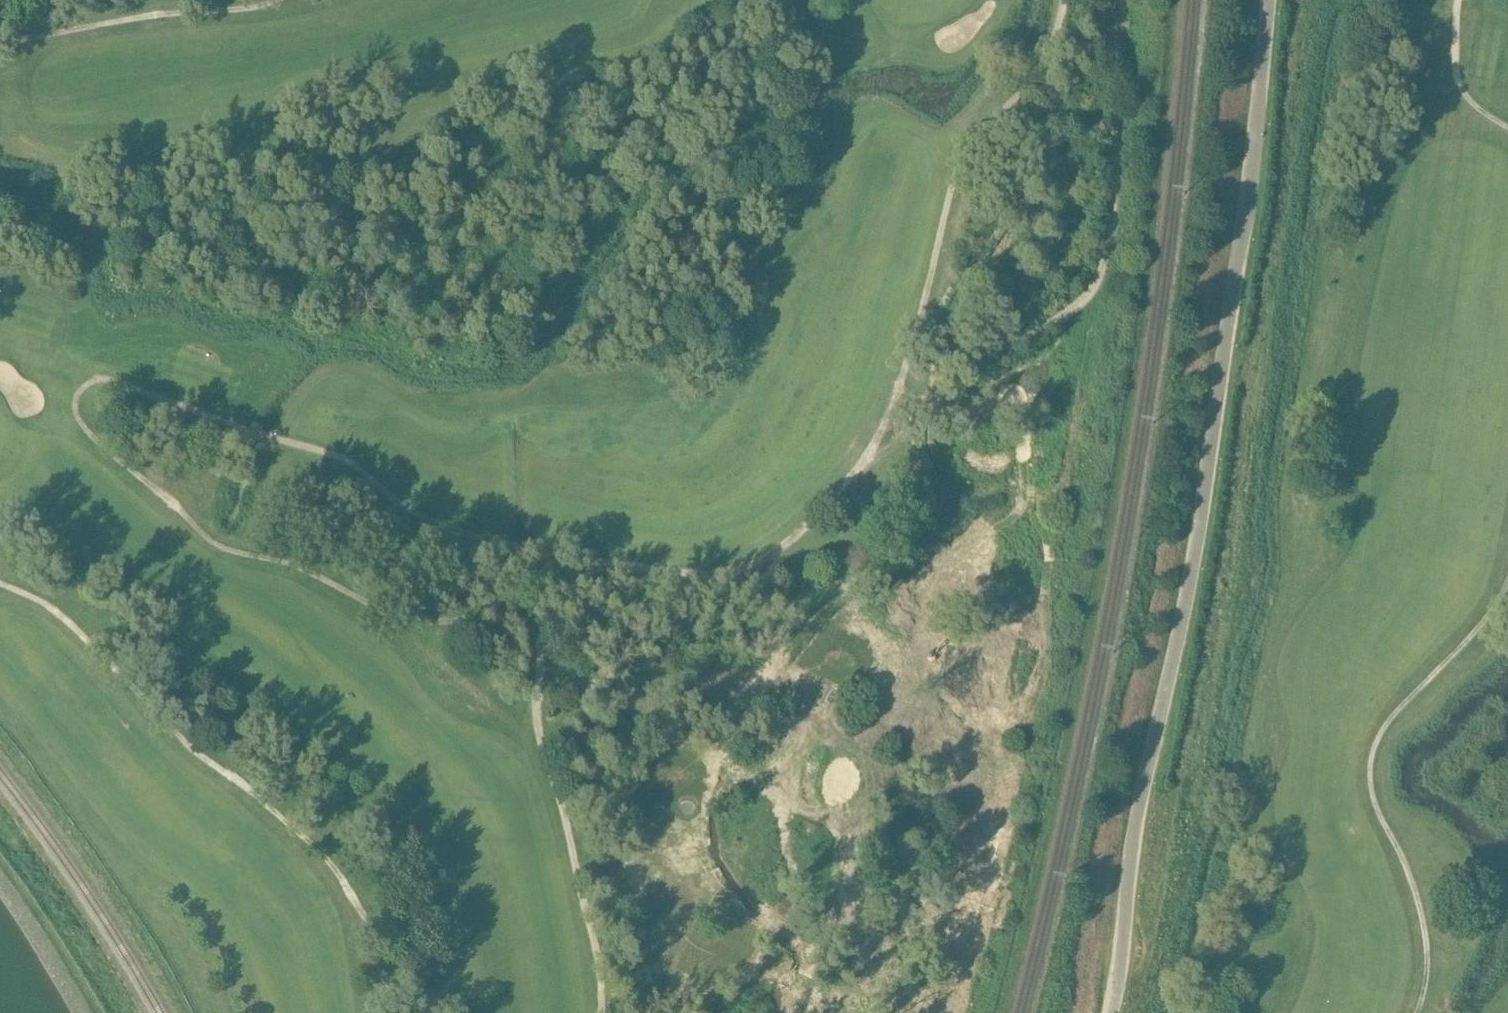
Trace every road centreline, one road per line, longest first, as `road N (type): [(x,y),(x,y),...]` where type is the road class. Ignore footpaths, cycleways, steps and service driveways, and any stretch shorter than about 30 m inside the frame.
road 1 (unclassified): [(1110,1012),(1129,848),(1192,570),(1266,0)]

